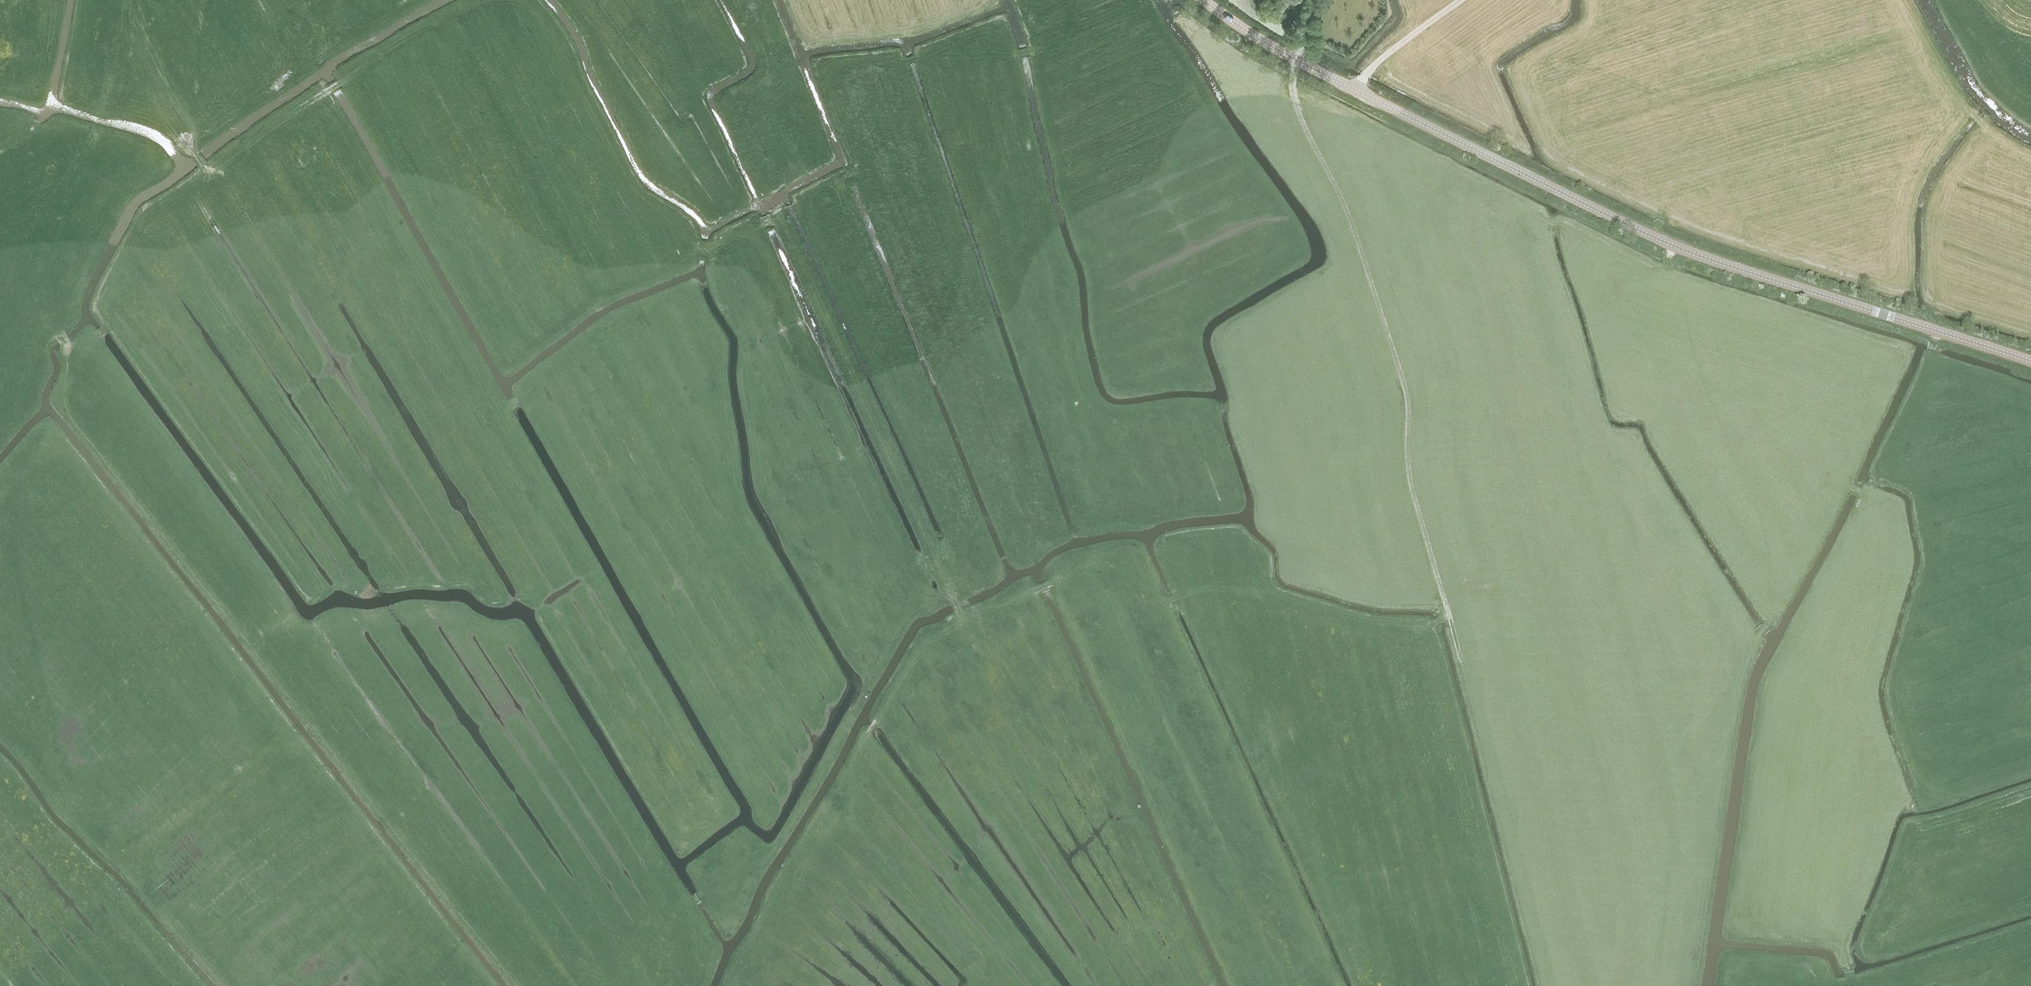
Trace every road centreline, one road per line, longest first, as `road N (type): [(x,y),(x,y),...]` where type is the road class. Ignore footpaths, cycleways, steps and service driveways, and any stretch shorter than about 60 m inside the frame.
road 1 (tertiary): [(2030,362),(1651,237),(1296,62),(1203,0)]
road 2 (track): [(1296,62),(1300,117),(1344,205),(1403,381),(1410,484),(1460,655)]
road 3 (track): [(207,169),(126,24),(128,0)]
road 4 (track): [(207,169),(356,74)]

